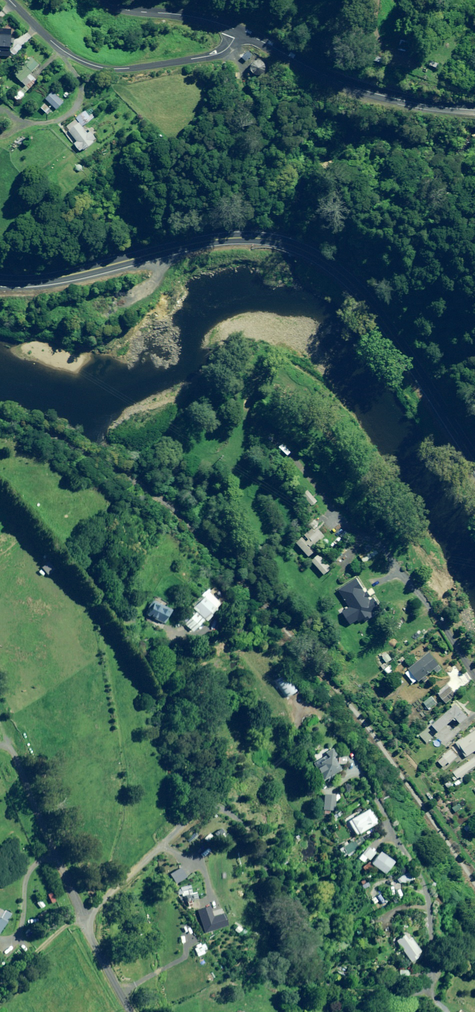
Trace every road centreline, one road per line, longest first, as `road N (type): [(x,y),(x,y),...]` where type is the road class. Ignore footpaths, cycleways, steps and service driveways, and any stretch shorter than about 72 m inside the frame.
road 1 (residential): [(129,1011),(85,920),(187,817),(212,807),(258,850),(315,977),(382,996),(422,991),(432,960),(423,890),(349,756)]
road 2 (trunk): [(474,468),(350,284),(296,247),(217,240),(52,281),(0,281)]
road 3 (residential): [(238,30),(219,53),(113,70),(70,55),(10,0)]
road 4 (unclassified): [(474,111),(358,89),(238,30)]
road 5 (track): [(85,920),(0,731)]
road 6 (residential): [(238,30),(104,0)]

